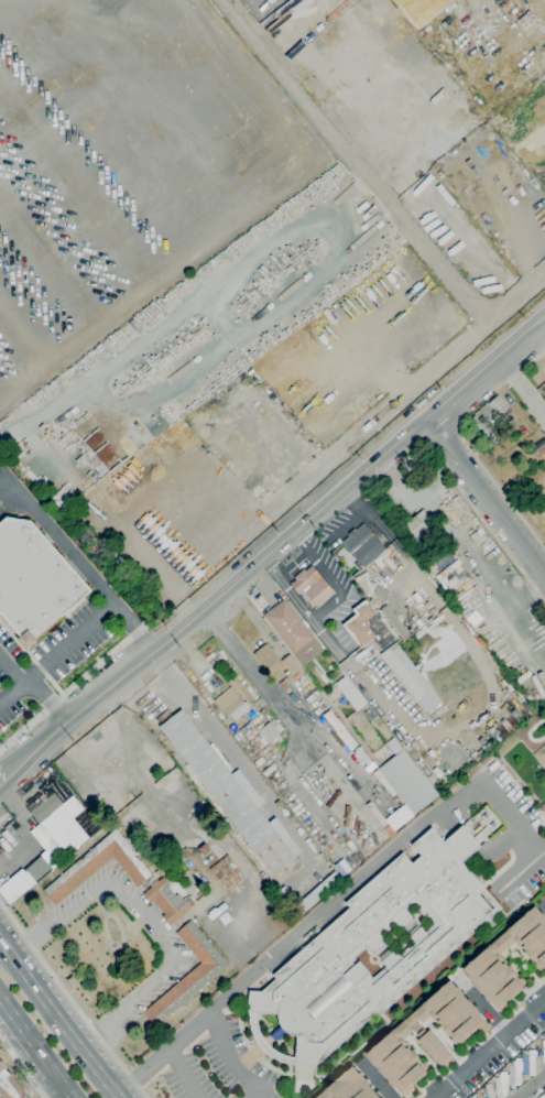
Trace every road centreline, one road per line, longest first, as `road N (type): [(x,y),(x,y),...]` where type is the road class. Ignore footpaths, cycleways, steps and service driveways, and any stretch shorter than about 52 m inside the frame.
road 1 (secondary): [(164,644),(426,418)]
road 2 (secondary): [(6,774),(164,644)]
road 3 (primary): [(122,1097),(0,942)]
road 4 (tertiary): [(544,575),(426,418)]
road 5 (secondary): [(426,418),(544,314)]
road 6 (primary): [(0,999),(73,1097)]

